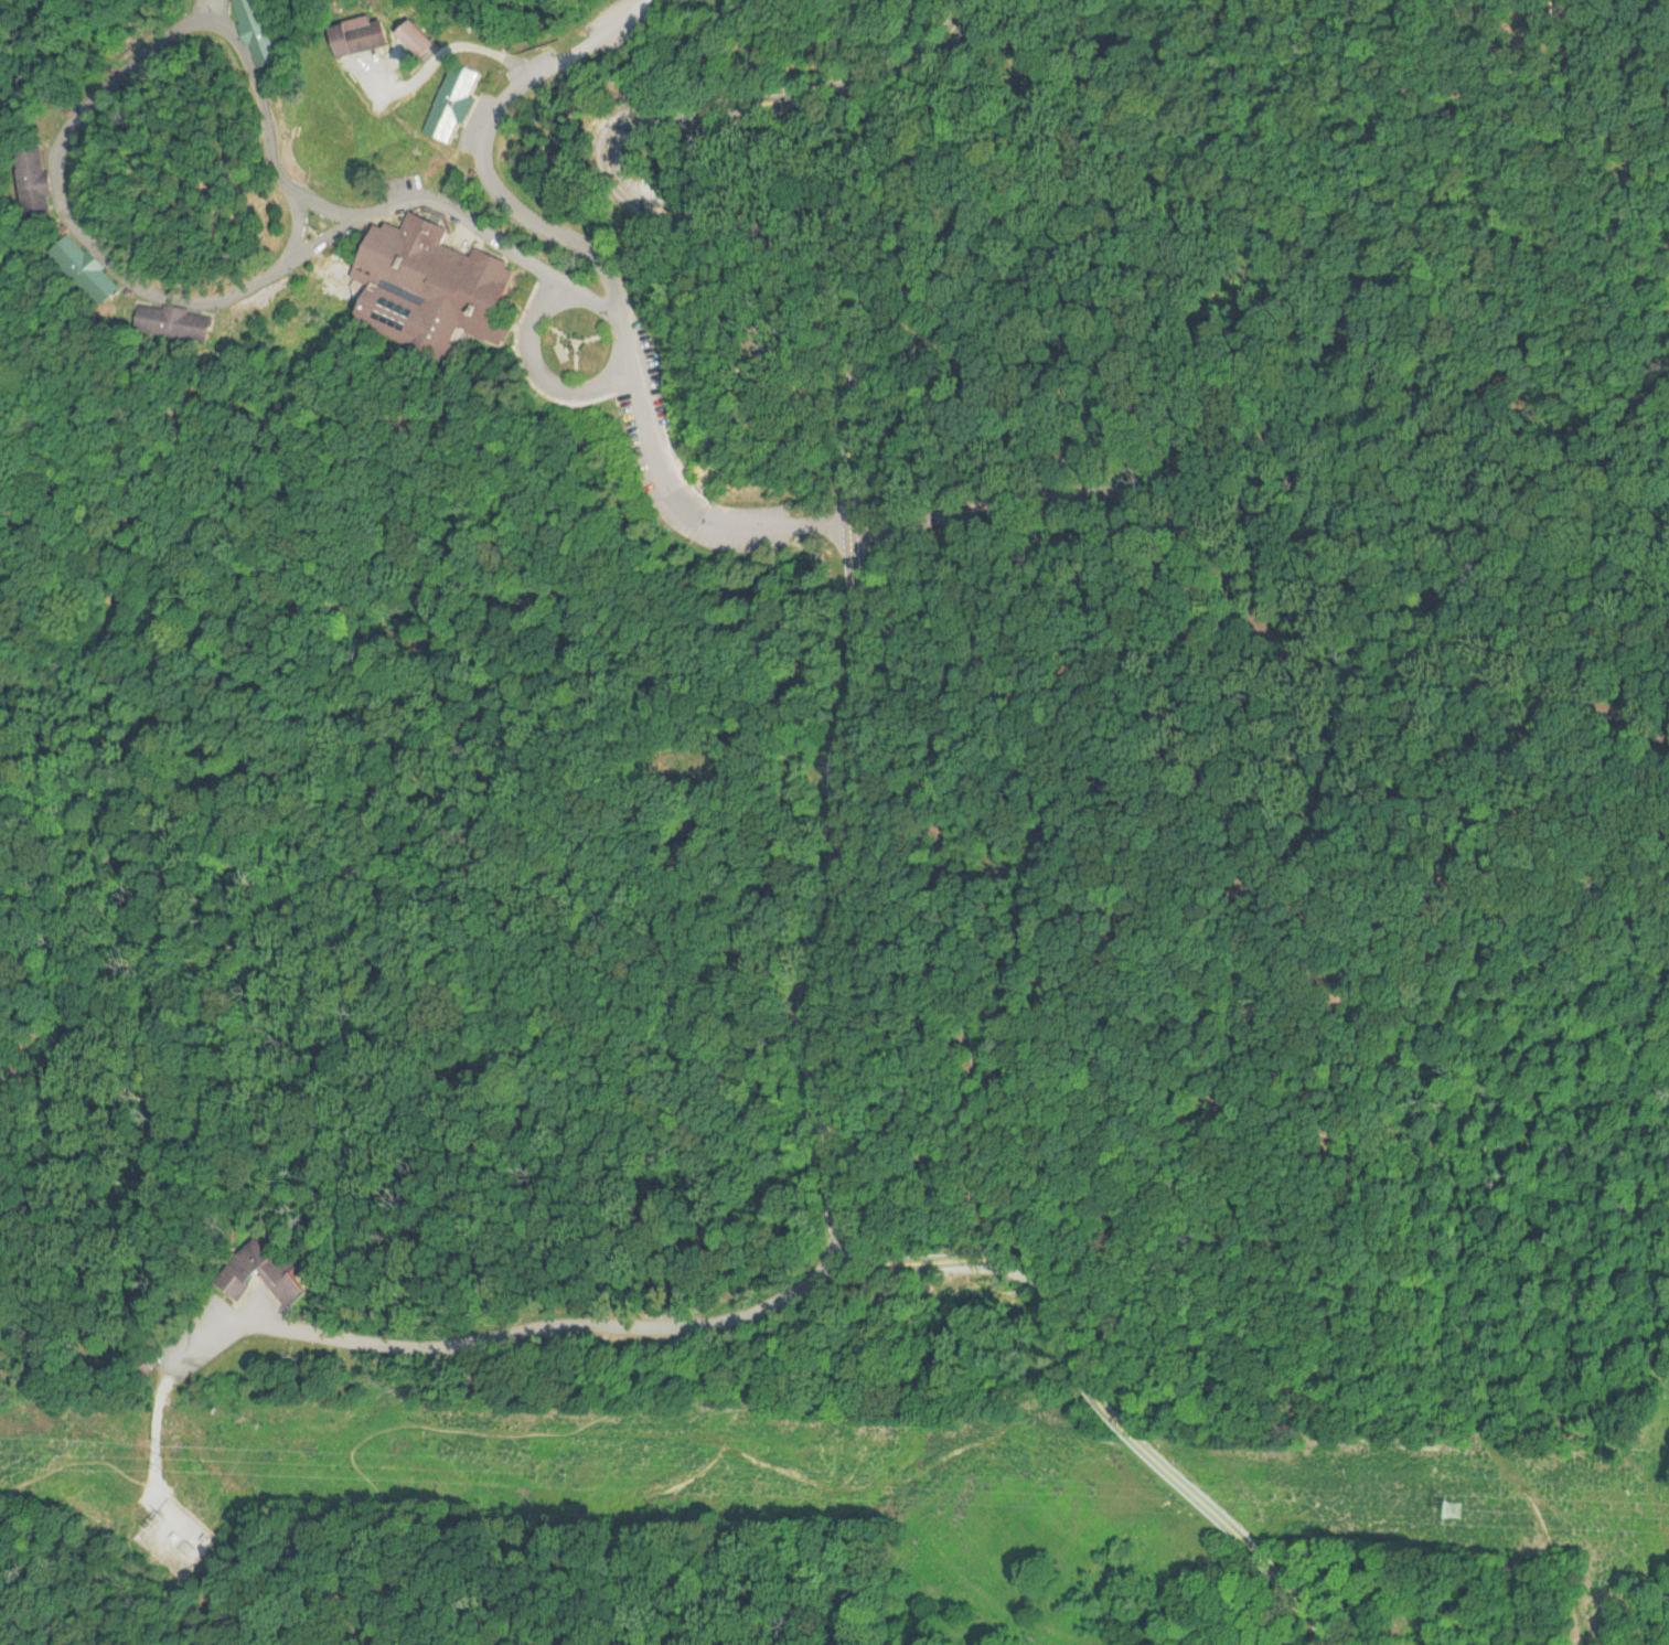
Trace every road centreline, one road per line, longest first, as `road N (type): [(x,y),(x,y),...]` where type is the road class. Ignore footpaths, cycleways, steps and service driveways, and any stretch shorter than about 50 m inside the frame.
road 1 (tertiary): [(843,513),(824,885),(799,1053),(836,1197),(834,1230),(1010,1271)]
road 2 (track): [(834,1230),(750,1314),(483,1326),(407,1343),(245,1310),(169,1368),(157,1401),(149,1488),(169,1514),(165,1531)]
road 3 (tertiary): [(946,0),(930,25),(881,63),(794,92),(652,109),(618,130),(614,152),(633,186),(804,269),(830,292),(848,374),(843,513)]
road 4 (tertiary): [(1010,1271),(1035,1278),(1059,1339),(1110,1409),(1303,1610),(1319,1644)]

